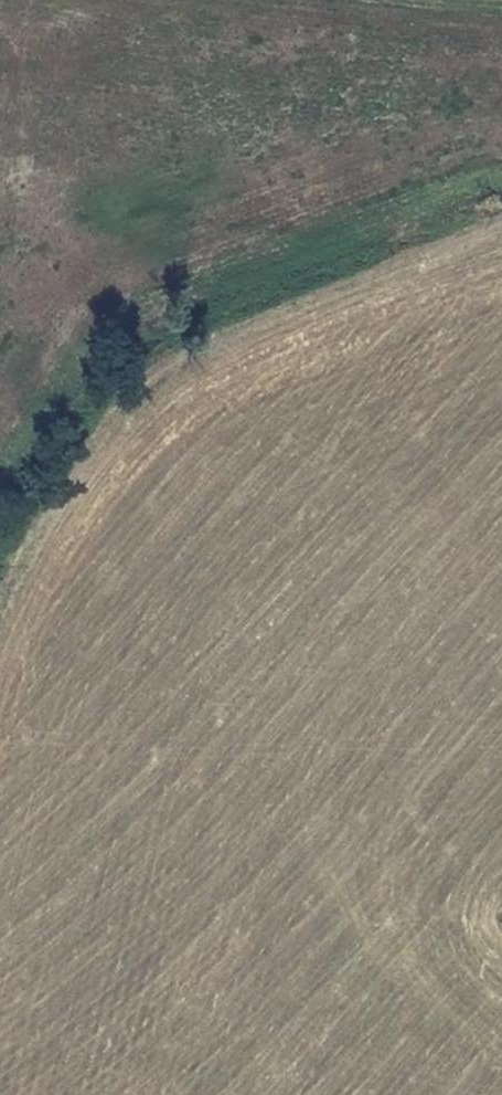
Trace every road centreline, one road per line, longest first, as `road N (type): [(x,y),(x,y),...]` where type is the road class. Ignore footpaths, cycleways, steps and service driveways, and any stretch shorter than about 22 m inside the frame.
road 1 (track): [(501,232),(146,368),(85,456),(0,615)]

